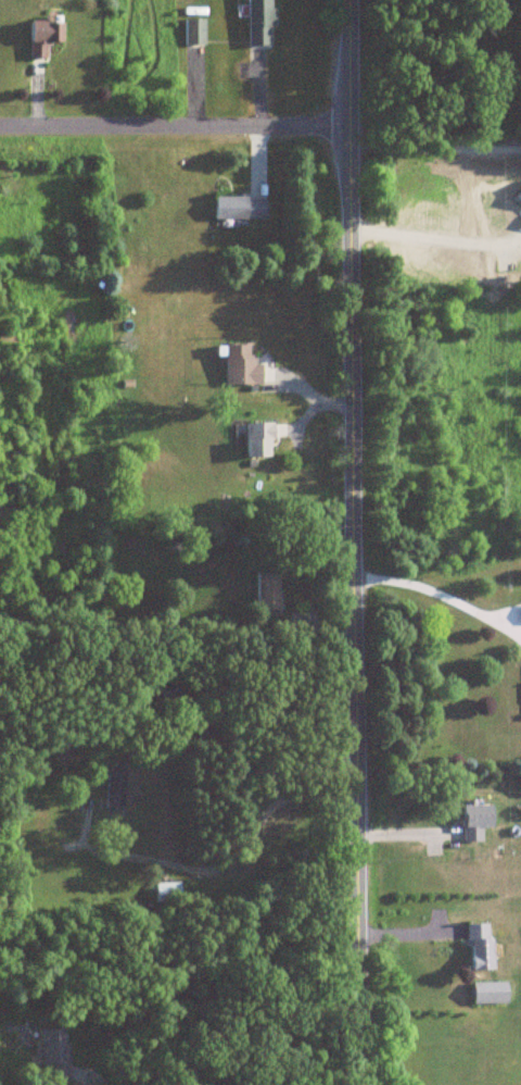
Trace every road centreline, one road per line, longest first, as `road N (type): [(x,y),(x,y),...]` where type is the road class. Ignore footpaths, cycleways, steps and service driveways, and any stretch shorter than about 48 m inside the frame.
road 1 (tertiary): [(358,1084),(349,0)]
road 2 (residential): [(350,128),(0,127)]

